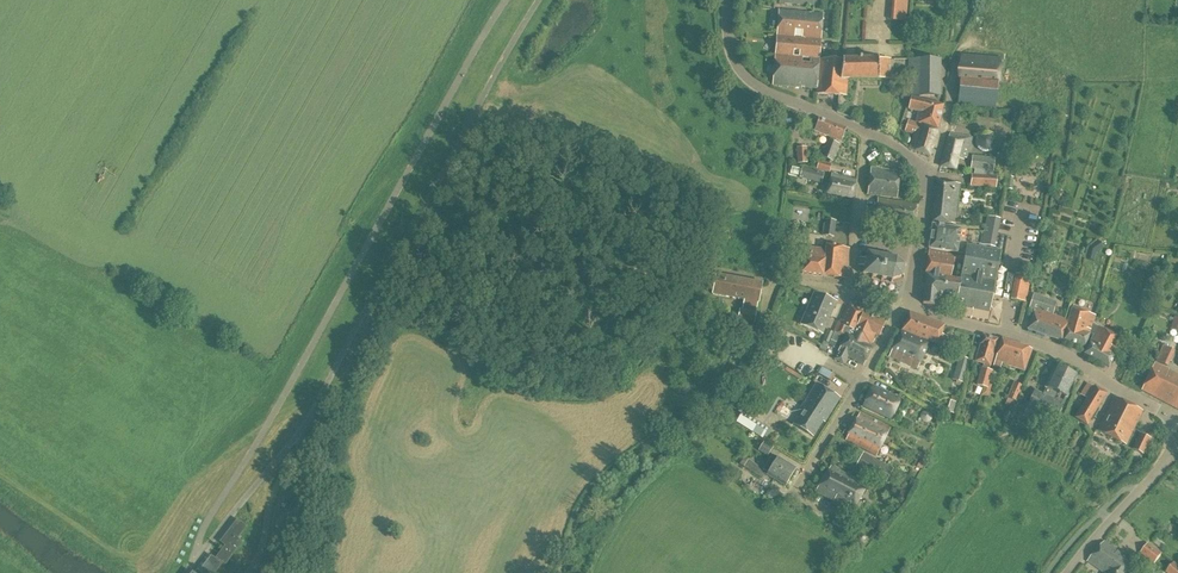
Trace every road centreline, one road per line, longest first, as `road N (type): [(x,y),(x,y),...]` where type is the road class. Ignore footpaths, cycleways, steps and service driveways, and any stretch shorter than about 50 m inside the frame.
road 1 (unclassified): [(543,0),(301,433),(187,568)]
road 2 (tertiary): [(1177,423),(1052,350),(911,301)]
road 3 (residential): [(788,501),(902,306)]
road 4 (tertiary): [(869,133),(748,79),(730,48),(728,0)]
road 5 (tertiary): [(1069,572),(1177,443)]
road 6 (residential): [(850,292),(869,133)]
road 7 (track): [(249,572),(301,433)]
road 8 (tertiary): [(911,301),(926,174)]

